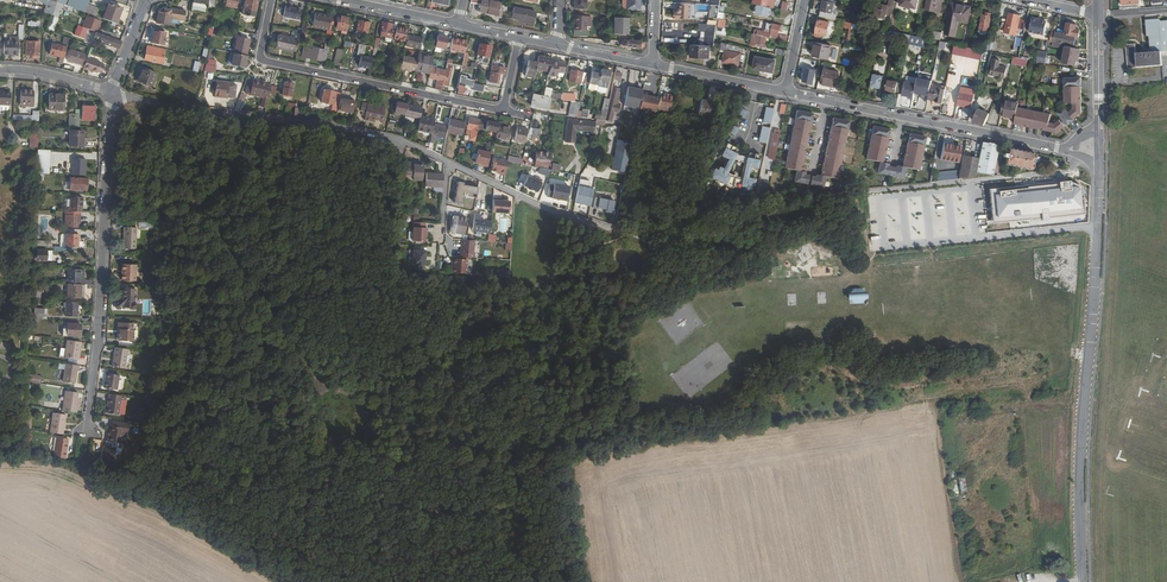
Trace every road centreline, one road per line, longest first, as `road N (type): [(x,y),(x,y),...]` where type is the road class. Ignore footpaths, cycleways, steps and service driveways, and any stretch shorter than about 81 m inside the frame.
road 1 (tertiary): [(1099,168),(1080,457),(1083,581)]
road 2 (residential): [(87,429),(112,92)]
road 3 (residential): [(272,0),(261,55),(267,61),(504,110)]
road 4 (residential): [(786,92),(1057,148)]
road 5 (residential): [(654,65),(786,92)]

